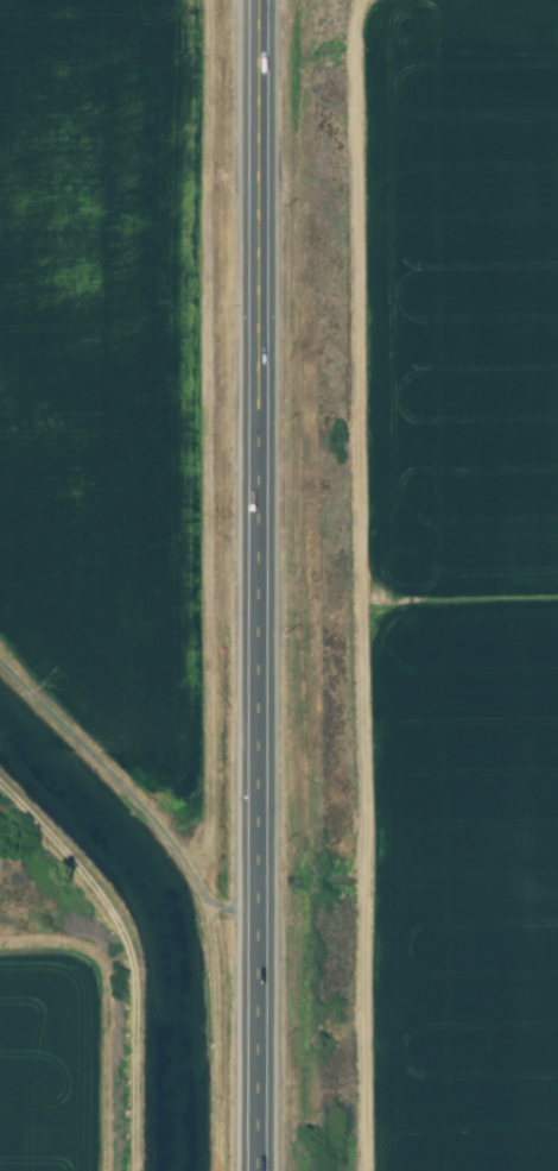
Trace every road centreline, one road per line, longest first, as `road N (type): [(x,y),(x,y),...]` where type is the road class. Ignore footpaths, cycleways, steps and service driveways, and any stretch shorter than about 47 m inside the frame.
road 1 (trunk): [(255,1170),(256,0)]

